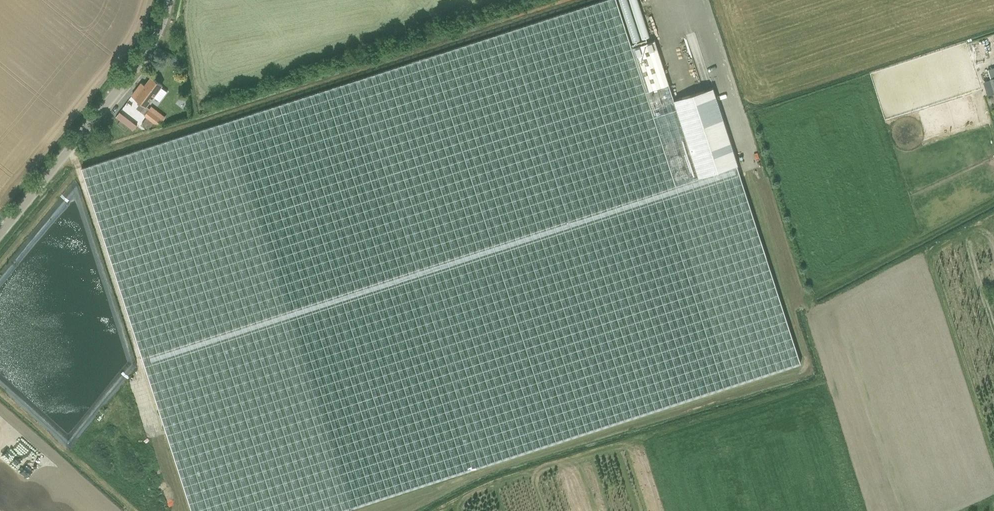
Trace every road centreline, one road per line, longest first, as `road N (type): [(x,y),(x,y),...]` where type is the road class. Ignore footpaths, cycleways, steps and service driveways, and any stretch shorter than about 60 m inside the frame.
road 1 (unclassified): [(0,238),(143,63),(171,0)]

